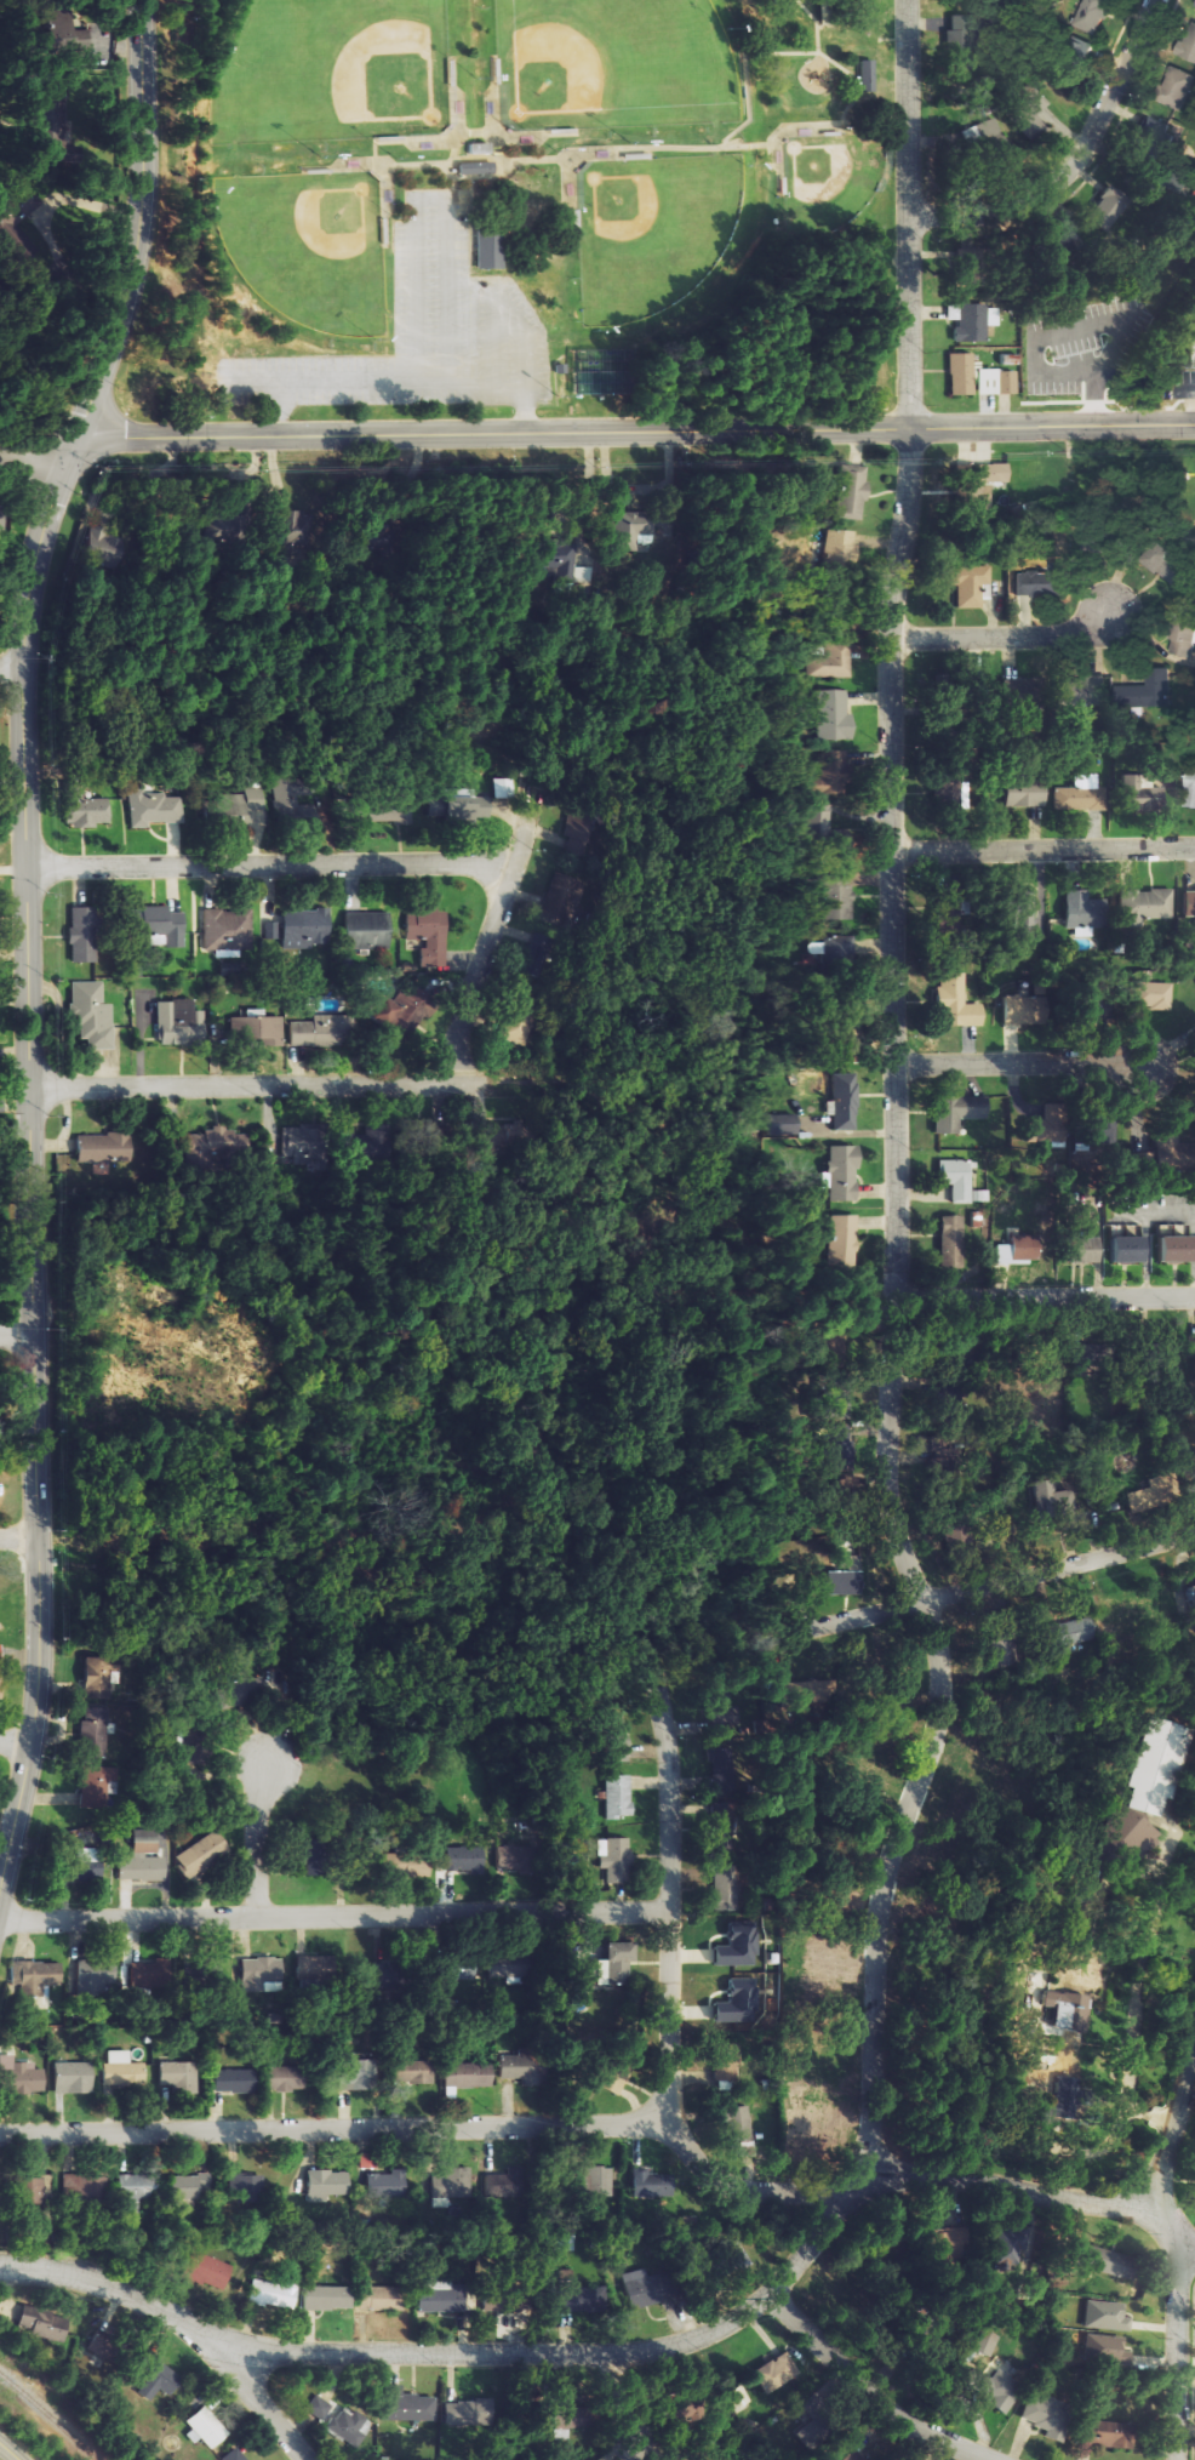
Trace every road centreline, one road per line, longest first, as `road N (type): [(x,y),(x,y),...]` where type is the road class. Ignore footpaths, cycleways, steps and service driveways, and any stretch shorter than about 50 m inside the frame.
road 1 (tertiary): [(79,440),(1194,424)]
road 2 (residential): [(0,2263),(108,2282),(236,2348),(662,2348),(734,2322),(817,2250),(881,2175)]
road 3 (residential): [(0,2133),(670,2119),(748,2187),(847,2190),(881,2175)]
road 4 (residential): [(900,1300),(890,1456),(894,1511),(943,1644),(947,1717),(899,1862),(877,1968),(881,2175)]
road 5 (residential): [(914,428),(890,679),(900,1300)]
road 6 (tertiary): [(30,1085),(36,1678),(0,1894)]
road 7 (residential): [(0,1919),(673,1913)]
road 8 (tertiary): [(79,440),(46,542),(24,670),(30,1085)]
road 9 (residential): [(30,1085),(528,1083)]
road 10 (residential): [(25,864),(513,867)]
road 11 (tertiary): [(145,0),(141,223),(131,286),(79,440)]
road 12 (residential): [(909,0),(914,428)]
road 13 (residential): [(674,1696),(670,2119)]
road 14 (residential): [(790,1634),(1194,1533)]
road 15 (residential): [(1194,2061),(1166,2170),(1178,2274),(1178,2459)]
road 16 (residential): [(1154,0),(1069,173),(1005,210),(911,216)]
road 17 (residential): [(881,2175),(977,2180),(1079,2204),(1137,2203),(1194,2242)]
road 18 (residential): [(542,784),(459,1031),(454,1081)]
road 19 (residential): [(892,850),(1194,847)]
road 20 (residential): [(900,1300),(1194,1298)]
road 21 (residential): [(767,2294),(898,2414),(992,2459)]
road 22 (residential): [(893,1062),(1149,1060)]
road 23 (residential): [(892,635),(1075,634),(1104,606)]
road 24 (residential): [(259,1917),(257,1805),(268,1763)]
road 25 (residential): [(236,2348),(310,2459)]

